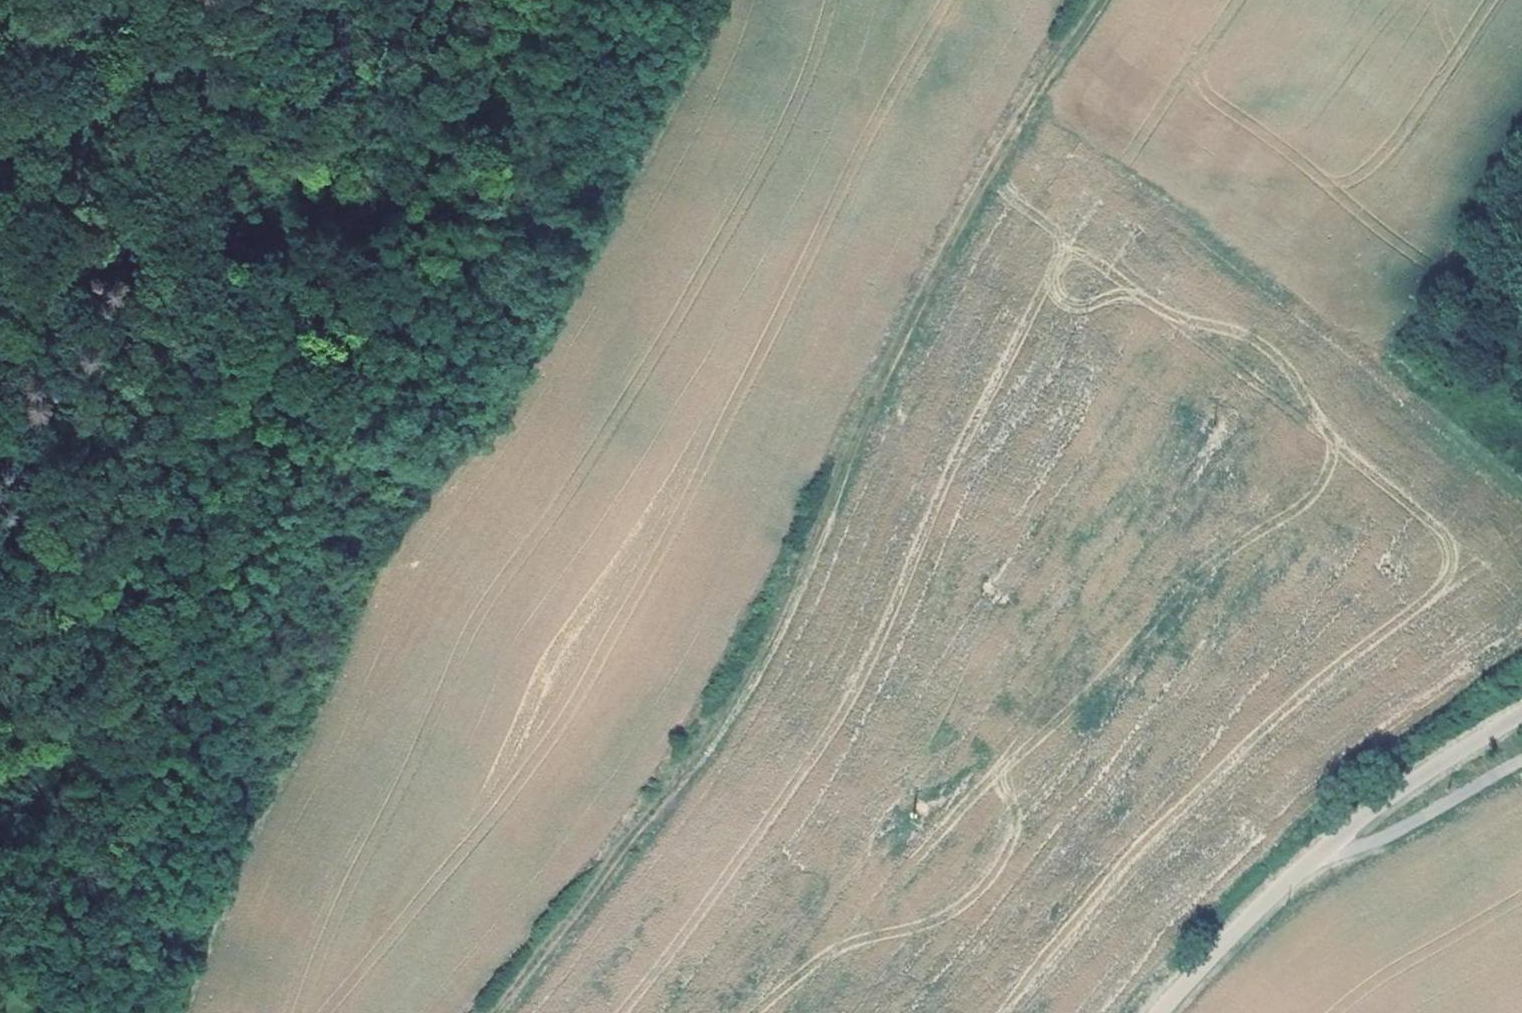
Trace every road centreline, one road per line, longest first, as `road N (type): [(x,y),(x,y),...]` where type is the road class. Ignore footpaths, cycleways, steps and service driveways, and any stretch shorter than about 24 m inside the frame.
road 1 (track): [(1106,0),(840,457),(627,851),(491,1012)]
road 2 (unclassified): [(1158,1012),(1303,865),(1521,716)]

